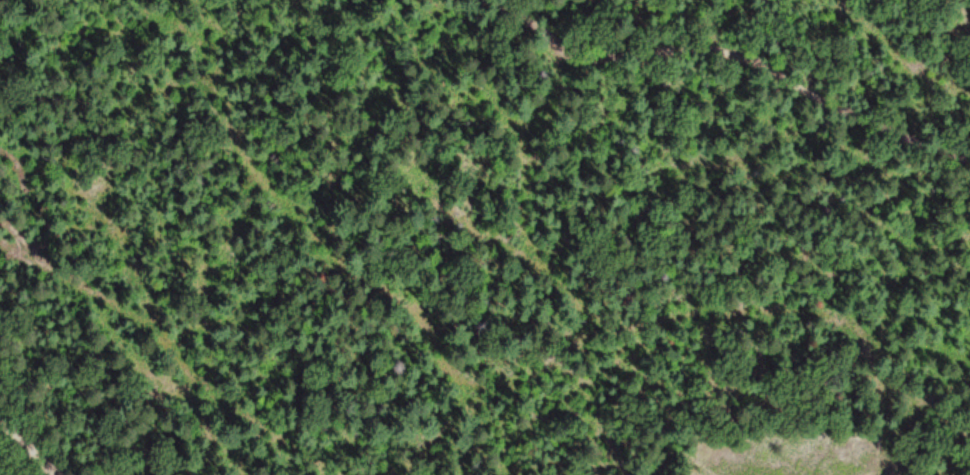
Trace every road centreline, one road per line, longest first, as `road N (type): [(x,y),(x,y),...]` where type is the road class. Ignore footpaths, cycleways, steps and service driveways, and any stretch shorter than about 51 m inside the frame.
road 1 (track): [(969,156),(895,132),(727,54),(588,51),(494,0)]

